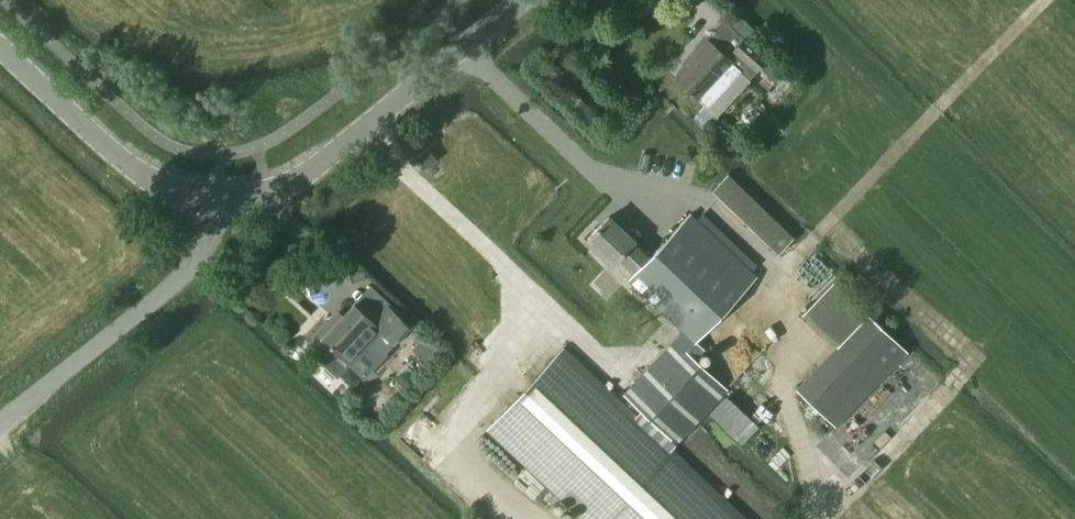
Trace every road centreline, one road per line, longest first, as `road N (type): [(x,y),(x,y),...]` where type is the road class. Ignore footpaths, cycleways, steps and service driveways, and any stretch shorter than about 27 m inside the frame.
road 1 (tertiary): [(218,203),(260,198),(307,176),(524,0)]
road 2 (unclassified): [(218,203),(189,271),(0,421)]
road 3 (tertiary): [(218,203),(130,167),(0,47)]

